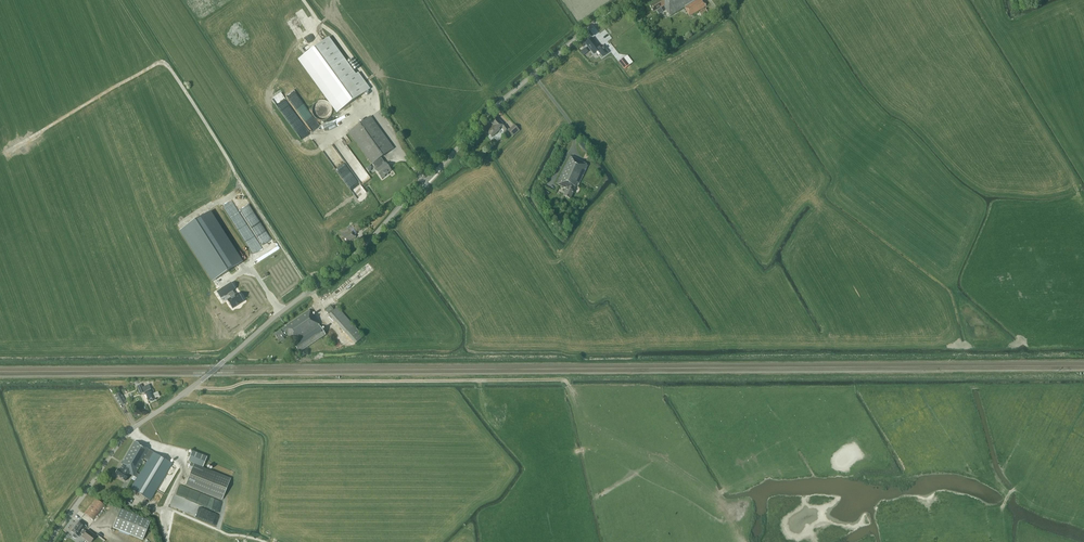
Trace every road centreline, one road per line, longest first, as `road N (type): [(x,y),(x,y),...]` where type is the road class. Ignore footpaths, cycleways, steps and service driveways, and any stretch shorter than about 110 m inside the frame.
road 1 (unclassified): [(49,541),(131,431),(372,236),(488,112),(625,0)]
road 2 (track): [(192,387),(569,385)]

